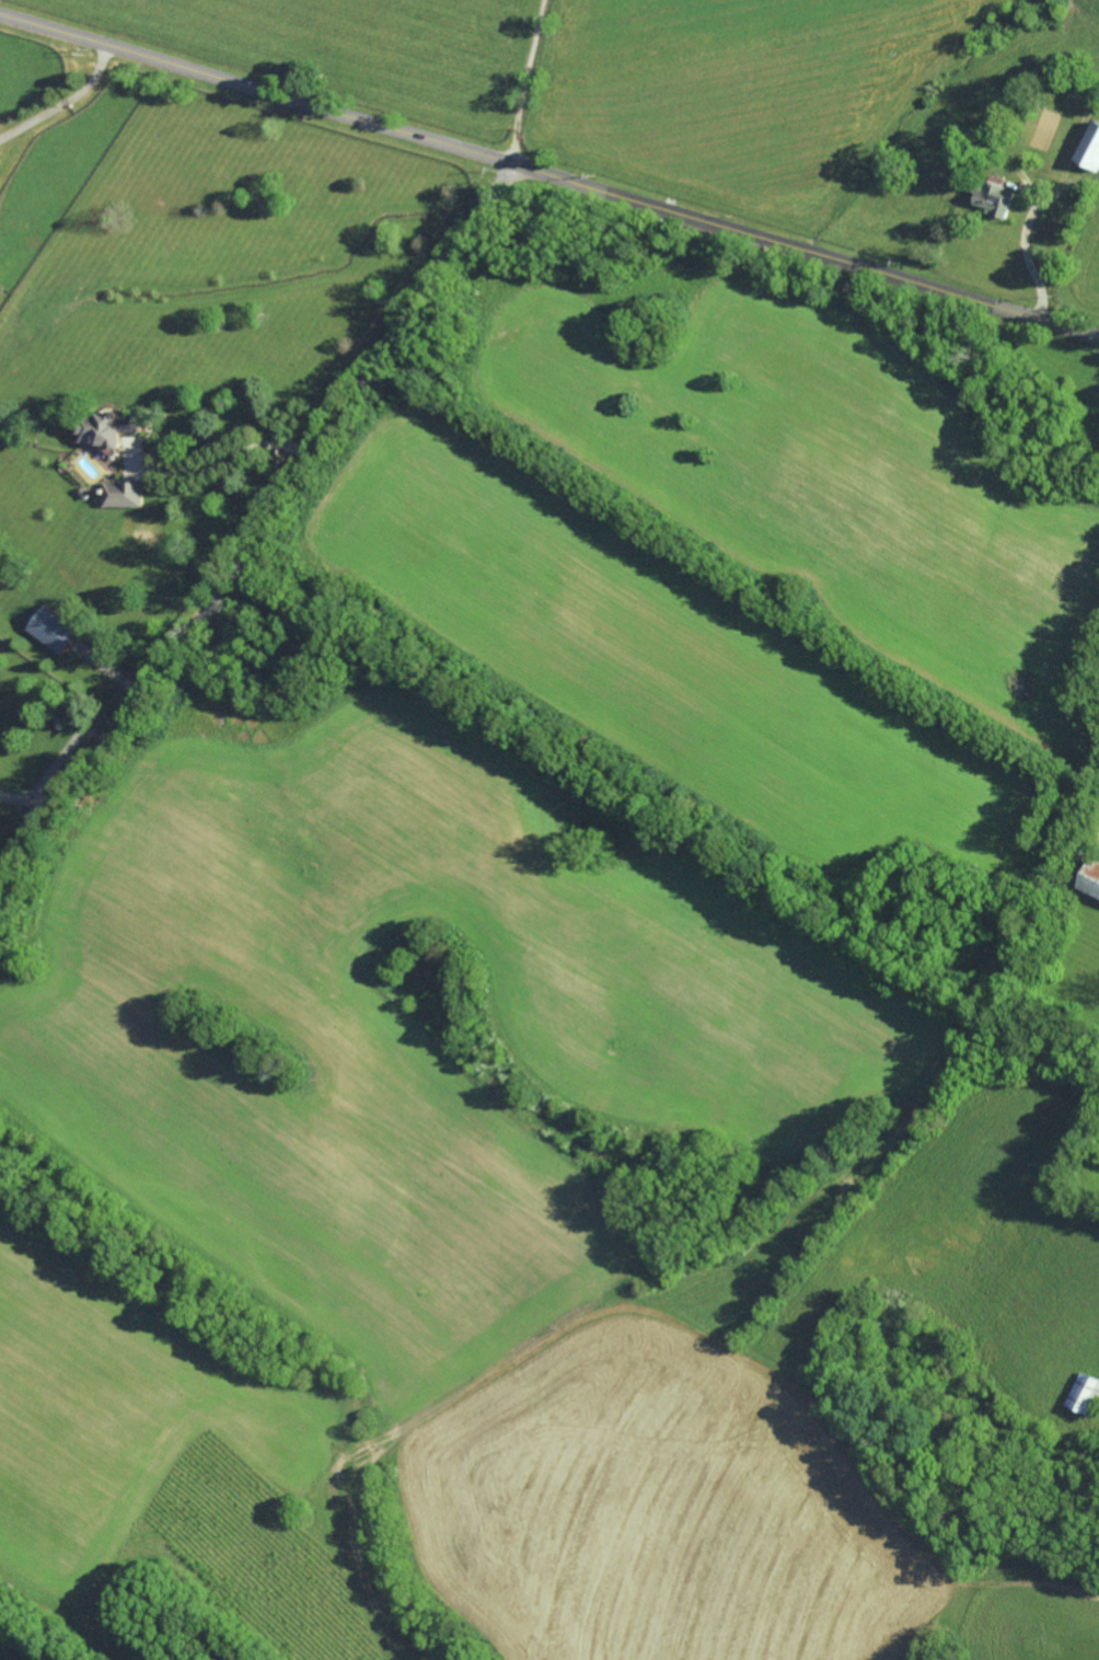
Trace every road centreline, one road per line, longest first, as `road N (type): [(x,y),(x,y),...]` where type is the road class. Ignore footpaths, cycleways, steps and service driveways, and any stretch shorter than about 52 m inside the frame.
road 1 (secondary): [(0,16),(1098,338)]
road 2 (residential): [(0,912),(512,164)]

